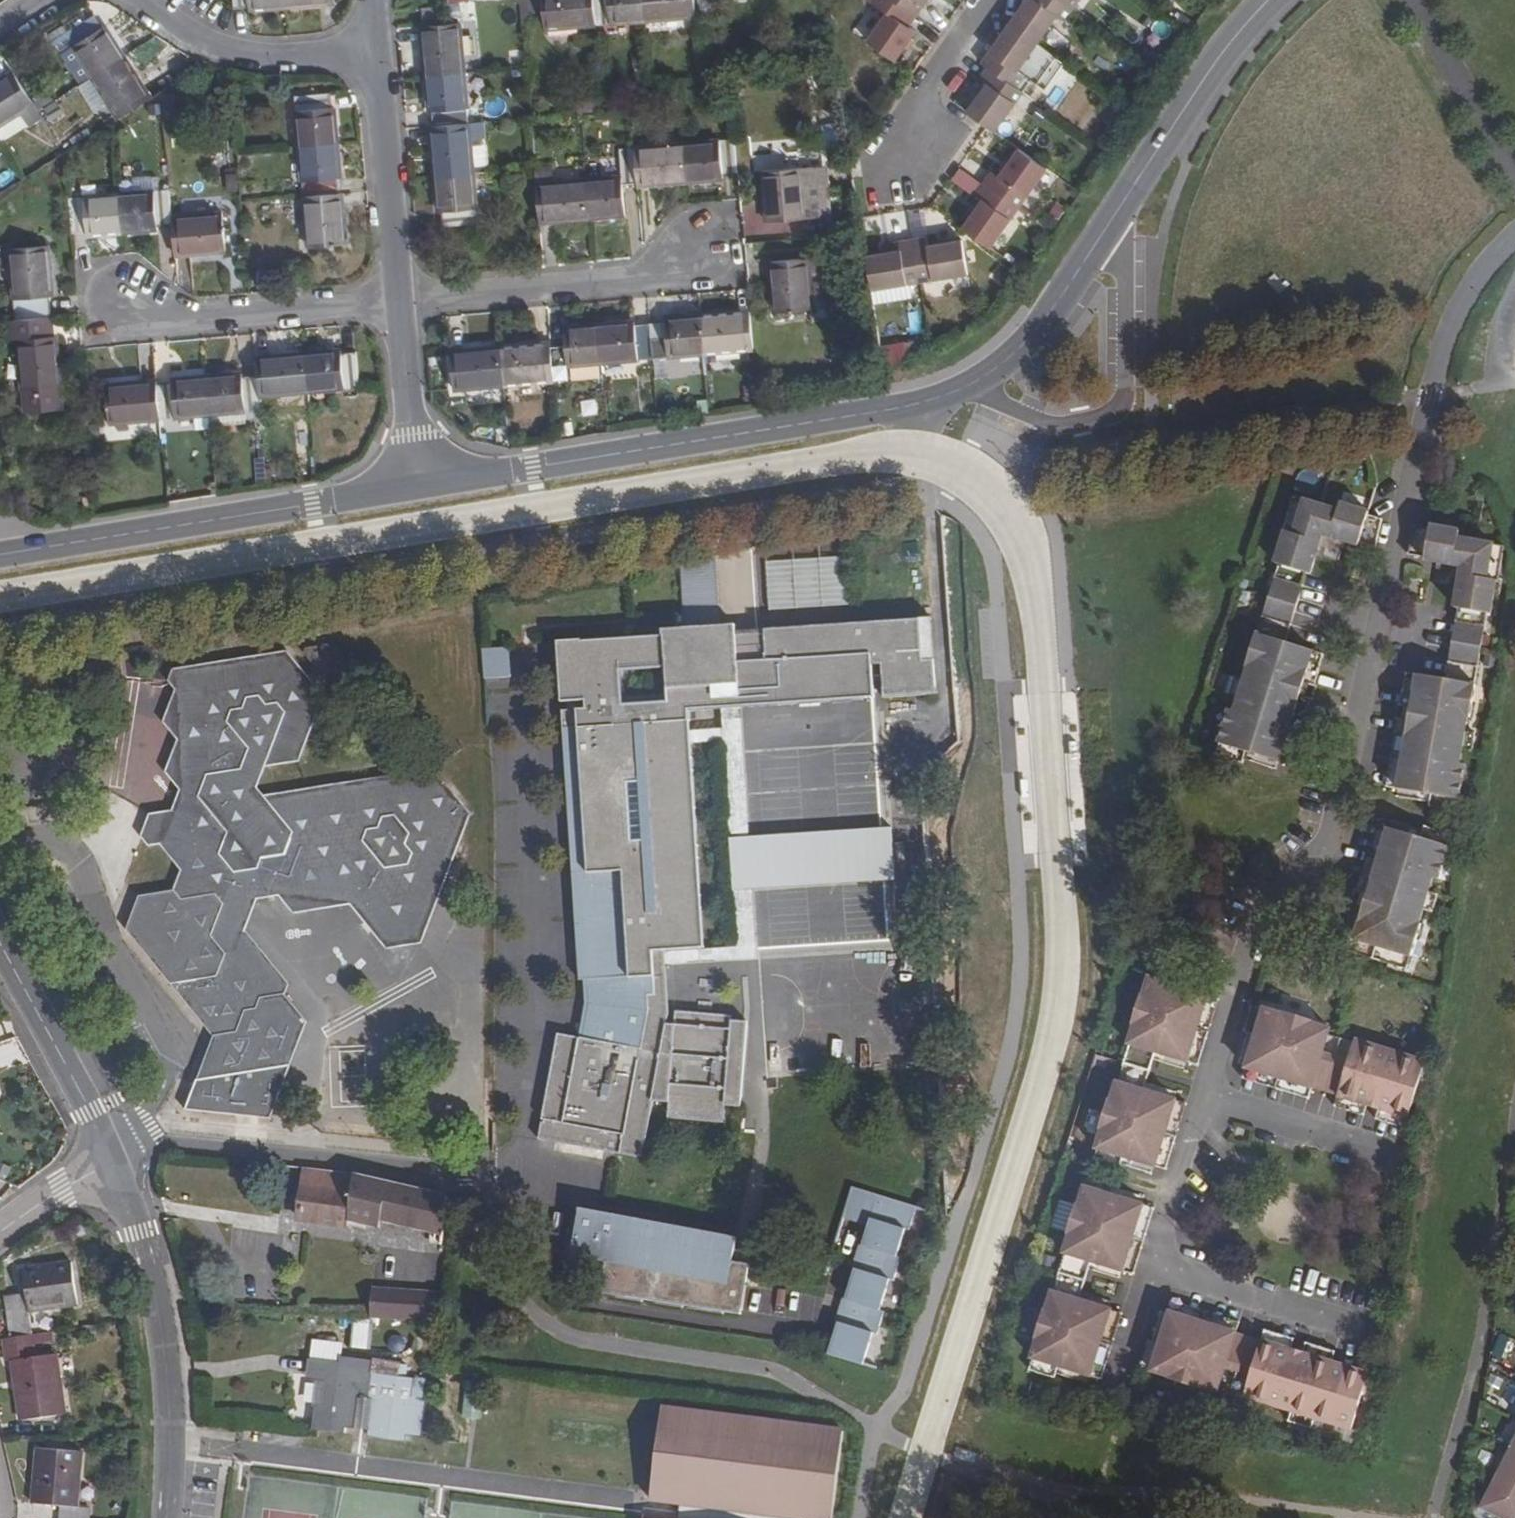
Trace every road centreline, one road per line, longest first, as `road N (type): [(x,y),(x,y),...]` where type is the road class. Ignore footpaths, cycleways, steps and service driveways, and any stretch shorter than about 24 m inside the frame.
road 1 (residential): [(1514,235),(1463,297),(1443,341),(1327,841),(1269,891),(1207,1096)]
road 2 (tertiary): [(975,378),(922,404),(416,487)]
road 3 (tertiary): [(416,487),(0,554)]
road 4 (residential): [(166,1517),(166,1366),(155,1288),(119,1160)]
road 5 (unclassified): [(975,378),(993,399),(1048,425),(1089,424),(1117,409),(1128,390),(1129,342),(1121,247),(1102,233)]
road 6 (residential): [(697,243),(665,275),(400,301)]
road 7 (residential): [(117,295),(157,327),(400,301)]
road 8 (tertiary): [(1268,0),(1217,59),(1102,233)]
road 9 (residential): [(400,301),(381,48)]
road 10 (residential): [(143,0),(249,57),(381,48)]
road 11 (residential): [(119,1160),(0,939)]
road 12 (residential): [(1159,1265),(1369,1336)]
road 13 (tertiary): [(1102,233),(1026,340),(975,378)]
road 14 (residential): [(1207,1096),(1388,1149)]
road 15 (residential): [(416,487),(400,301)]
road 16 (residential): [(911,157),(928,84),(989,0)]
road 17 (residential): [(1207,1096),(1159,1265)]
road 18 (residential): [(119,1160),(61,1188),(0,1233)]

